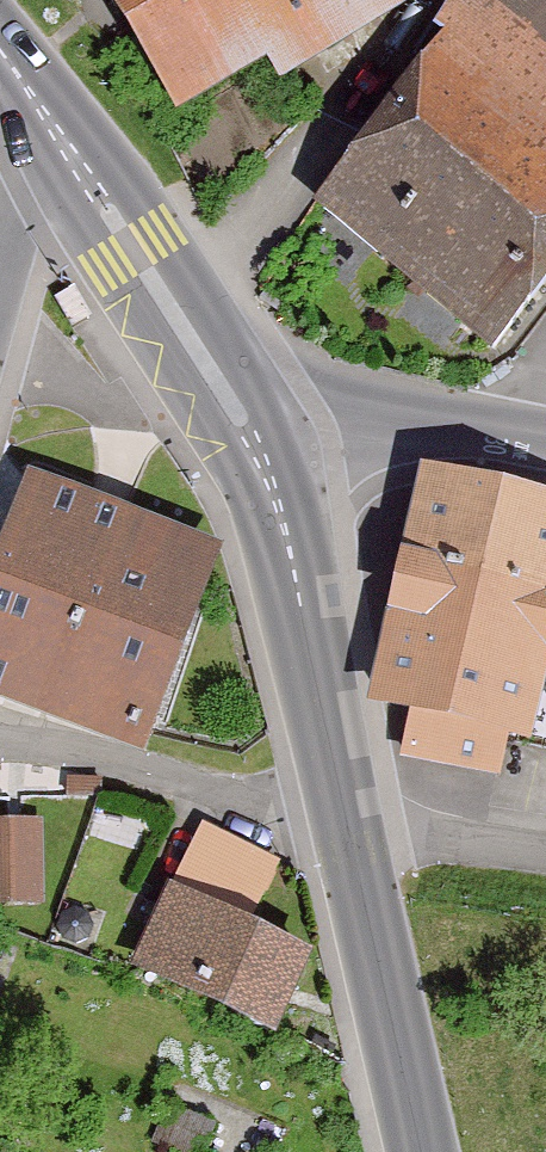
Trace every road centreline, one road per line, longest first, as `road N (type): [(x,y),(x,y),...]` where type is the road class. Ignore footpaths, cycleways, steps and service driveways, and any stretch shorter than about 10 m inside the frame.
road 1 (tertiary): [(216,384),(265,465),(287,533),(356,844)]
road 2 (tertiary): [(545,448),(216,384)]
road 3 (tertiary): [(216,384),(43,109)]
road 4 (tertiary): [(356,844),(422,1151)]
road 5 (residential): [(356,844),(398,841),(545,861)]
road 6 (residential): [(0,257),(43,109)]

